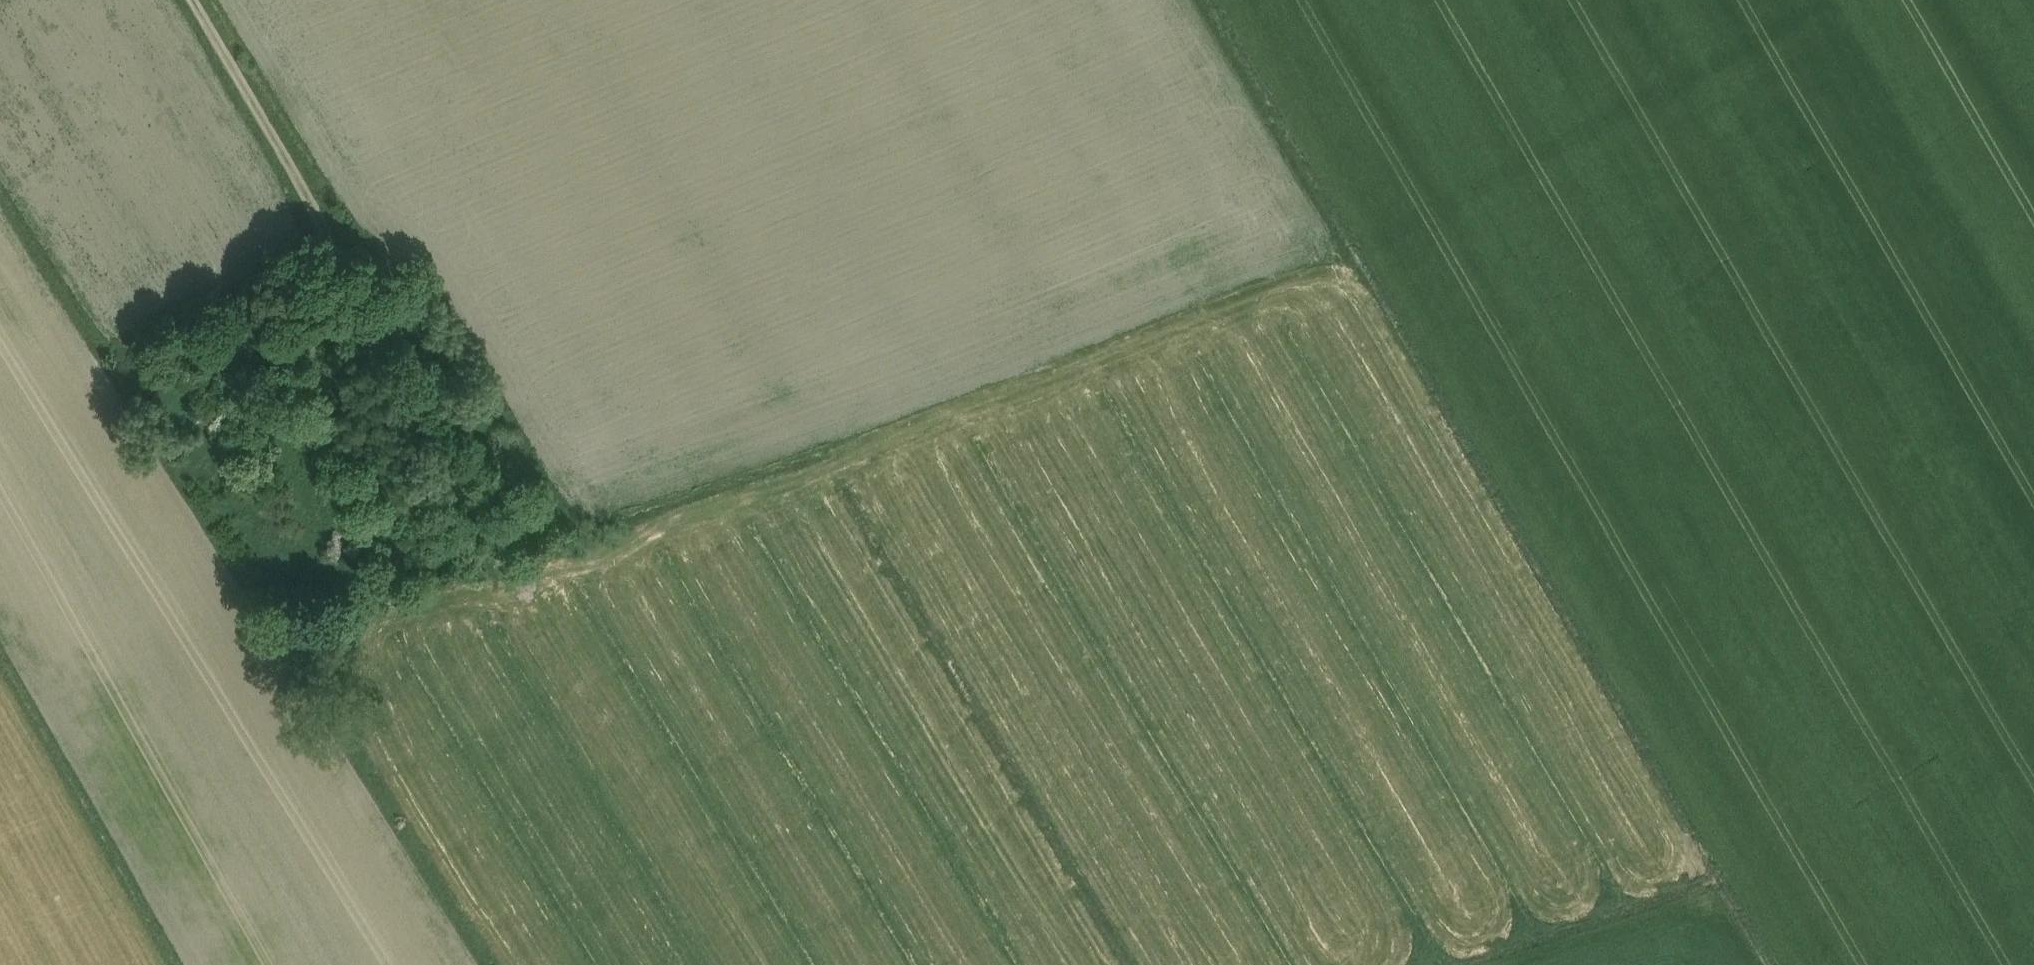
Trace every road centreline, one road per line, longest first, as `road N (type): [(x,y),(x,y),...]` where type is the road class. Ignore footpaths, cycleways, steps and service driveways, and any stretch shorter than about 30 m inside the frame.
road 1 (track): [(192,0),(394,367),(759,964)]
road 2 (track): [(520,575),(648,516),(772,484)]

